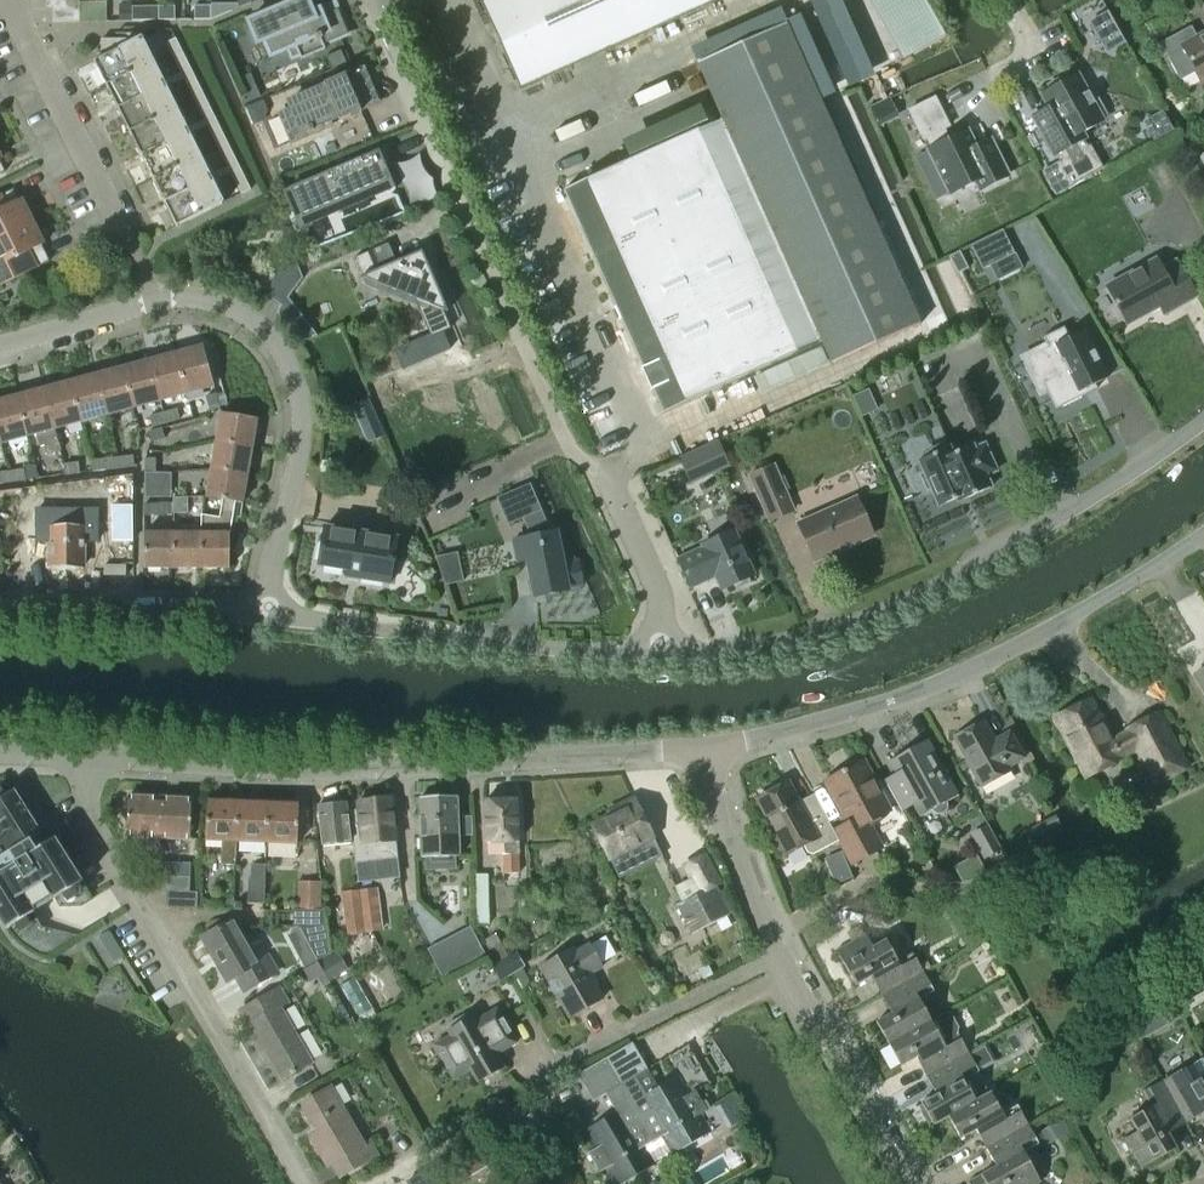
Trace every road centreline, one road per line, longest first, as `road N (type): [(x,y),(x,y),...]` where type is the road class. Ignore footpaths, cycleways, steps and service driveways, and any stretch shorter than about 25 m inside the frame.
road 1 (residential): [(660,652),(663,597),(609,475),(568,446),(382,42)]
road 2 (tertiary): [(710,750),(308,769),(79,752)]
road 3 (residential): [(660,652),(809,635),(914,597),(1086,500),(1203,418)]
road 4 (residential): [(0,347),(161,302),(248,324),(291,374),(295,446),(262,612)]
road 5 (residential): [(710,750),(869,716),(953,681),(1094,609),(1203,539)]
road 6 (residential): [(300,1183),(109,861),(79,752)]
road 7 (tertiary): [(907,1183),(779,951),(717,794),(710,750)]
road 8 (residential): [(262,612),(465,640),(660,652)]
road 9 (residential): [(0,610),(262,612)]
road 10 (residential): [(129,229),(25,0)]

